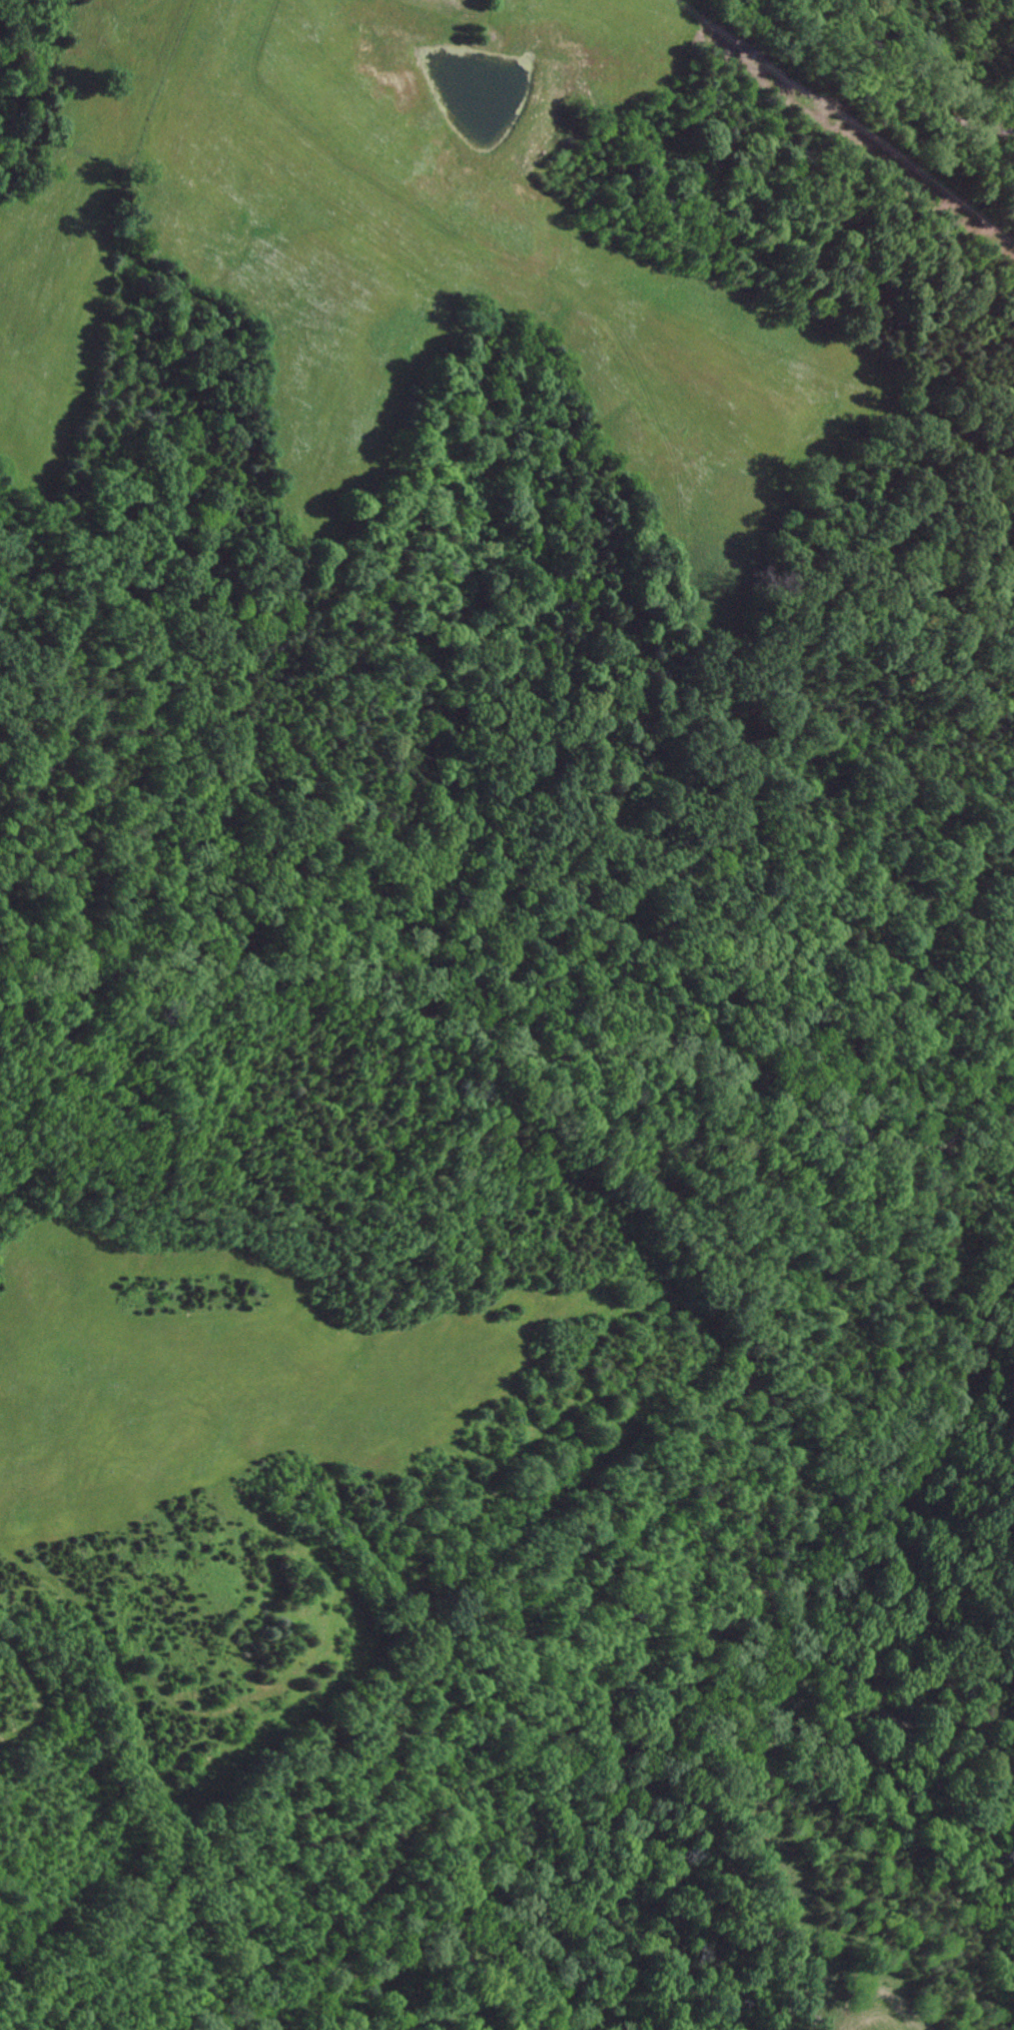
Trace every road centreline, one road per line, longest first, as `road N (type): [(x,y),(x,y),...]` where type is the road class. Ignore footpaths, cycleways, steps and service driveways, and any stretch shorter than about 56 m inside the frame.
road 1 (residential): [(1013,129),(928,104),(842,0)]

